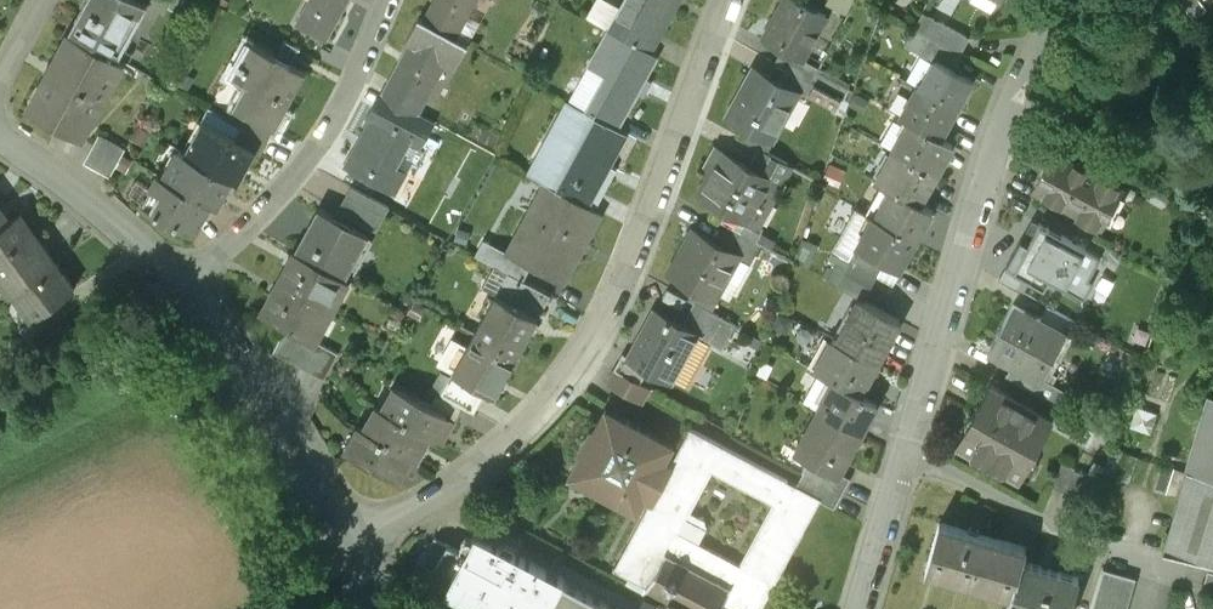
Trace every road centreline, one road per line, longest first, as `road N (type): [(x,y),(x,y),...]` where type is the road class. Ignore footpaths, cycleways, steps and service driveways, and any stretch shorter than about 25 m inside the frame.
road 1 (residential): [(726,0),(642,239),(585,355),(504,451),(352,543)]
road 2 (residential): [(861,608),(1004,122),(1070,0)]
road 3 (residential): [(181,289),(318,149),(390,0)]
road 4 (residential): [(352,543),(272,409),(181,289)]
road 5 (residential): [(181,289),(104,211),(0,134)]

